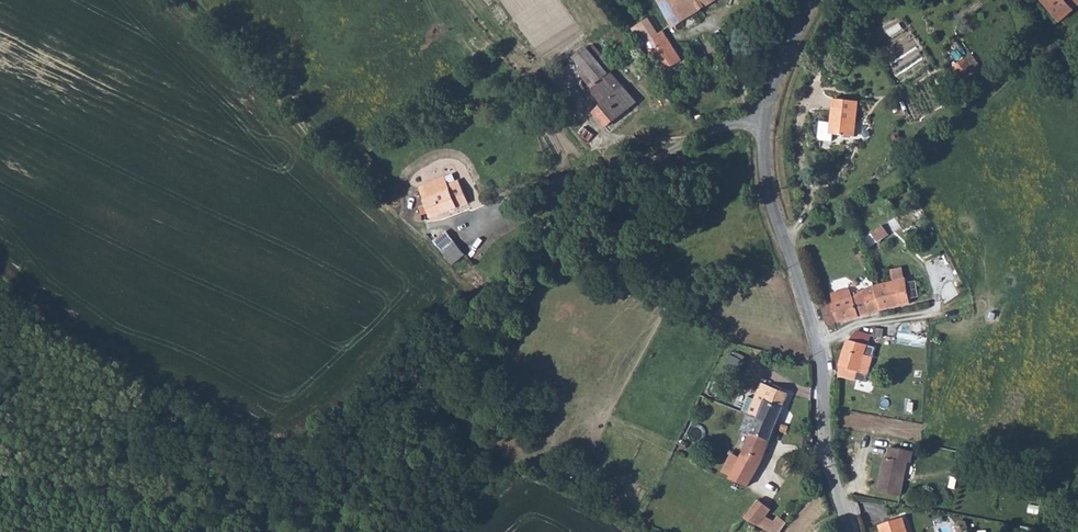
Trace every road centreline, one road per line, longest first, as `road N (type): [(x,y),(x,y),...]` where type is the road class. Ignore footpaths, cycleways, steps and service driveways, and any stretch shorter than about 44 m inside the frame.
road 1 (track): [(171,0),(474,303)]
road 2 (unclassified): [(849,531),(829,477),(820,370),(763,168),(764,130)]
road 3 (residential): [(764,130),(735,127),(575,188),(510,238)]
road 4 (unclassified): [(764,130),(775,73),(811,0)]

